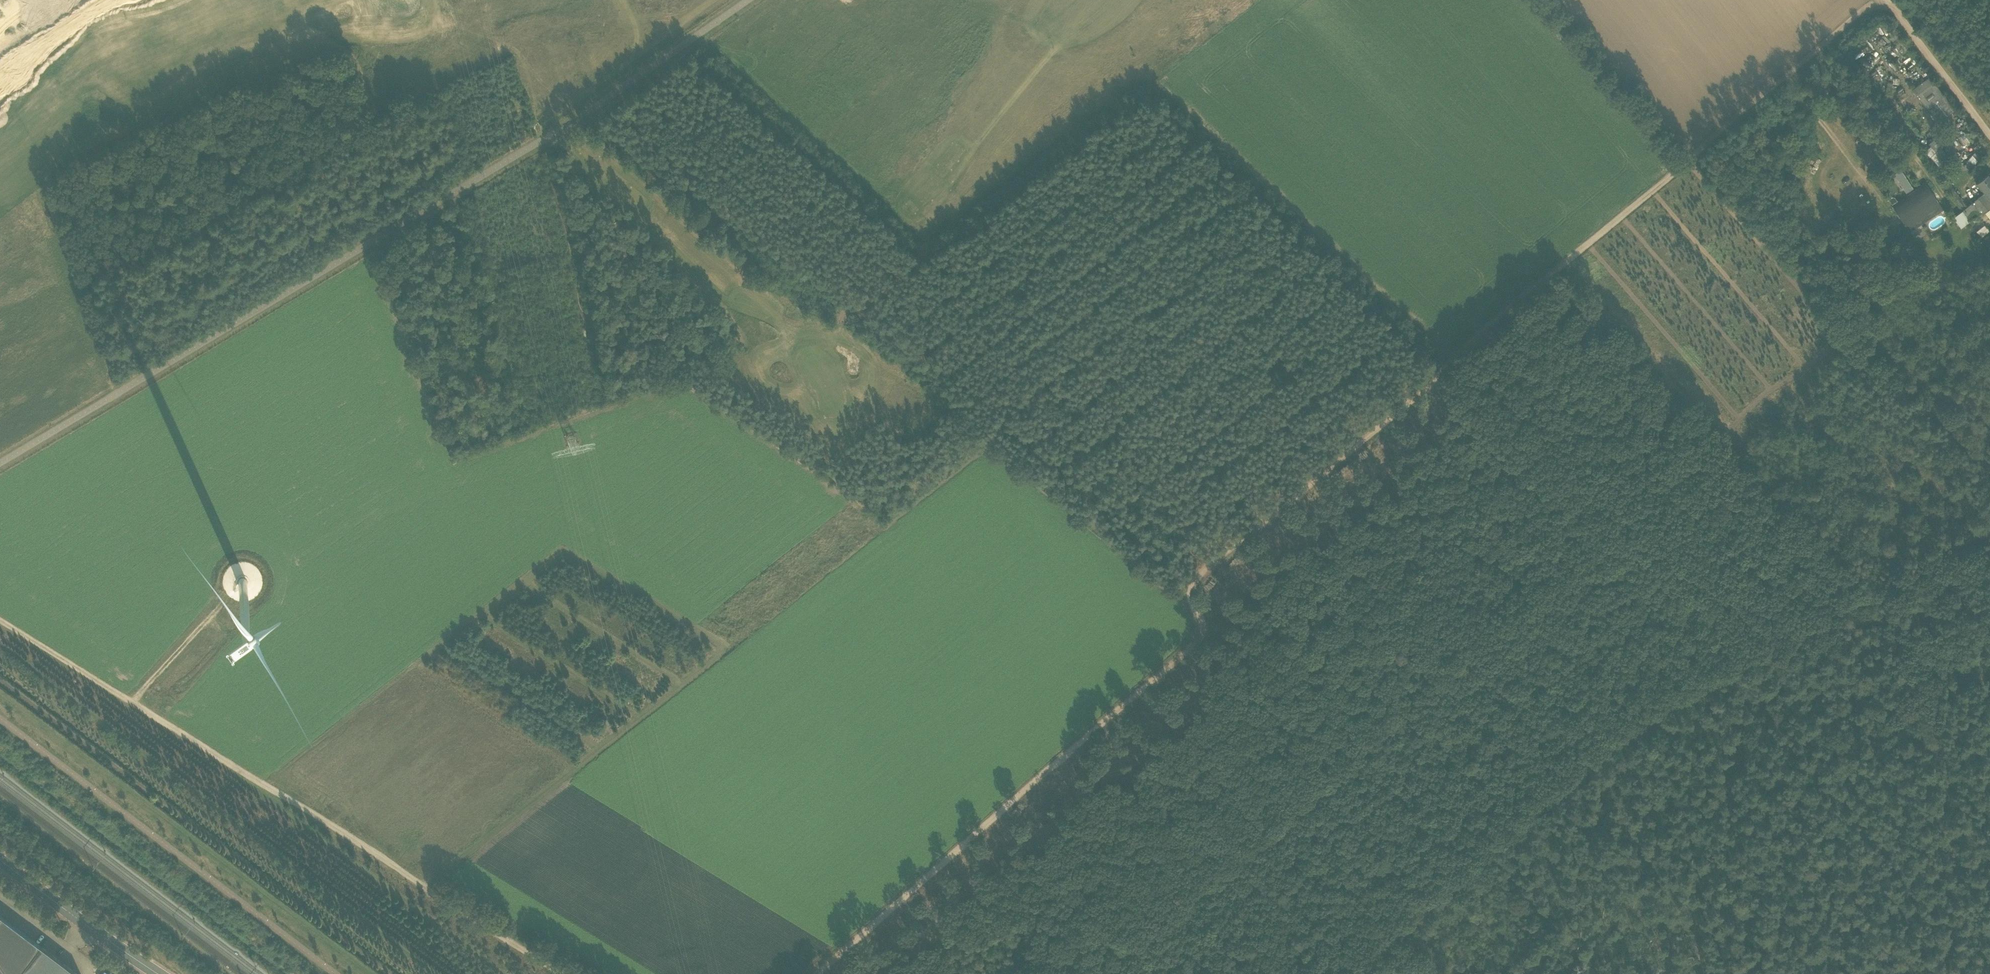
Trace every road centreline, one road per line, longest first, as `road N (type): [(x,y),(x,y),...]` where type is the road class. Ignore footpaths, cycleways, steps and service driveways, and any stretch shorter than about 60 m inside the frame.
road 1 (track): [(1879,0),(1189,584),(1204,634),(818,973)]
road 2 (track): [(265,784),(563,548),(730,647),(428,887)]
road 3 (track): [(0,617),(564,973)]
road 4 (track): [(453,460),(369,243)]
road 5 (tertiary): [(160,973),(0,859)]
road 6 (track): [(1786,80),(1893,220)]
road 7 (track): [(1885,0),(1989,139)]

